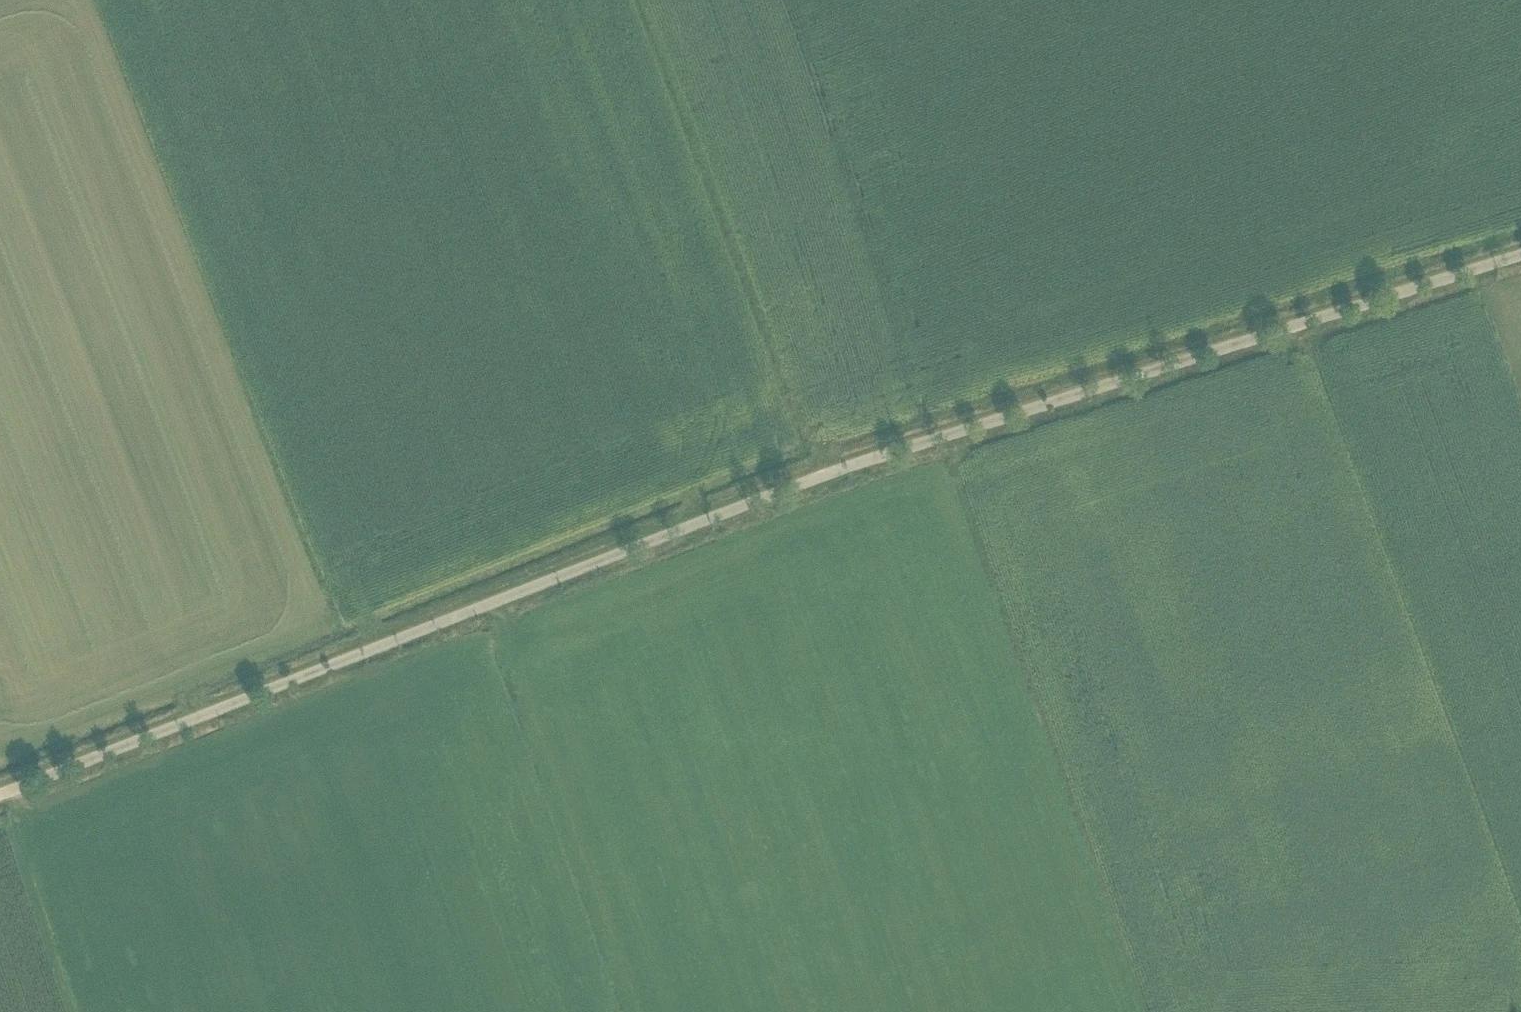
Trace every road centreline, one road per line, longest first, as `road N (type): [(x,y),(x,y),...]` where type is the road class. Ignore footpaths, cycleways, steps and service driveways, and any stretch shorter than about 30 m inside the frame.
road 1 (unclassified): [(0,792),(824,477),(1520,263)]

